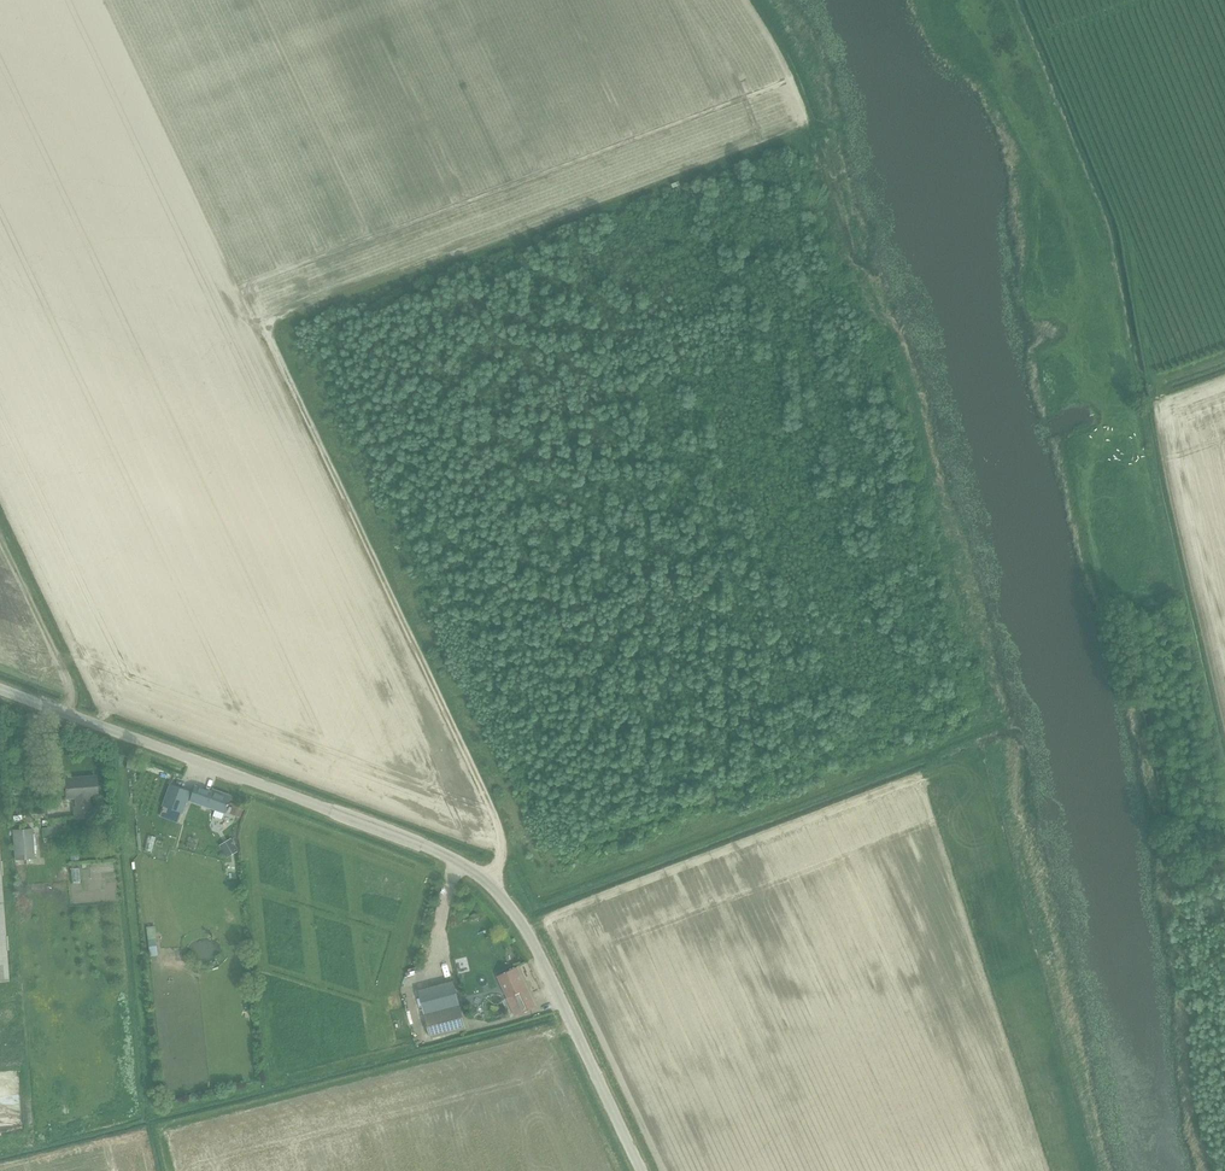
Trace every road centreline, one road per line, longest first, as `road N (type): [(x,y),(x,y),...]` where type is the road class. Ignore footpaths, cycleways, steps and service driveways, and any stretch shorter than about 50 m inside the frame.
road 1 (tertiary): [(644,1170),(535,945),(481,877),(412,840),(0,689)]
road 2 (track): [(267,335),(500,828),(502,854),(488,883)]

